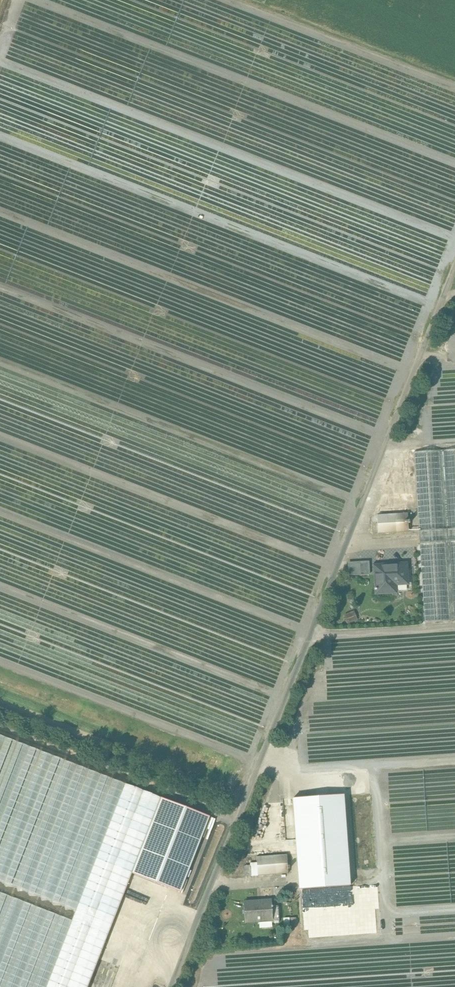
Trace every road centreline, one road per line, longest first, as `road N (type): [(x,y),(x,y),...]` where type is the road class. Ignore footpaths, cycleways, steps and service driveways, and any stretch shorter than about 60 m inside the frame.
road 1 (unclassified): [(454,275),(173,986)]

